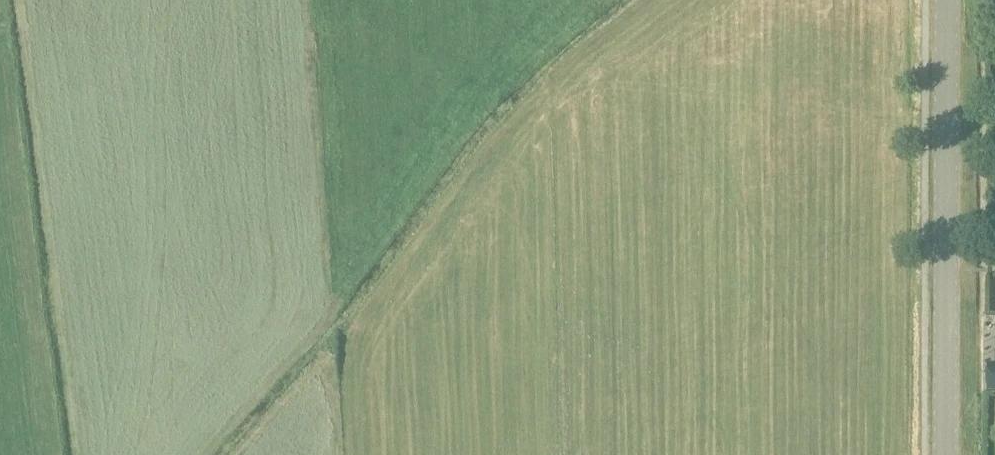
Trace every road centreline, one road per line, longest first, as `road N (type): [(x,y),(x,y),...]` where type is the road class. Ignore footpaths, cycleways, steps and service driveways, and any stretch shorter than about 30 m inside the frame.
road 1 (tertiary): [(945,454),(947,0)]

